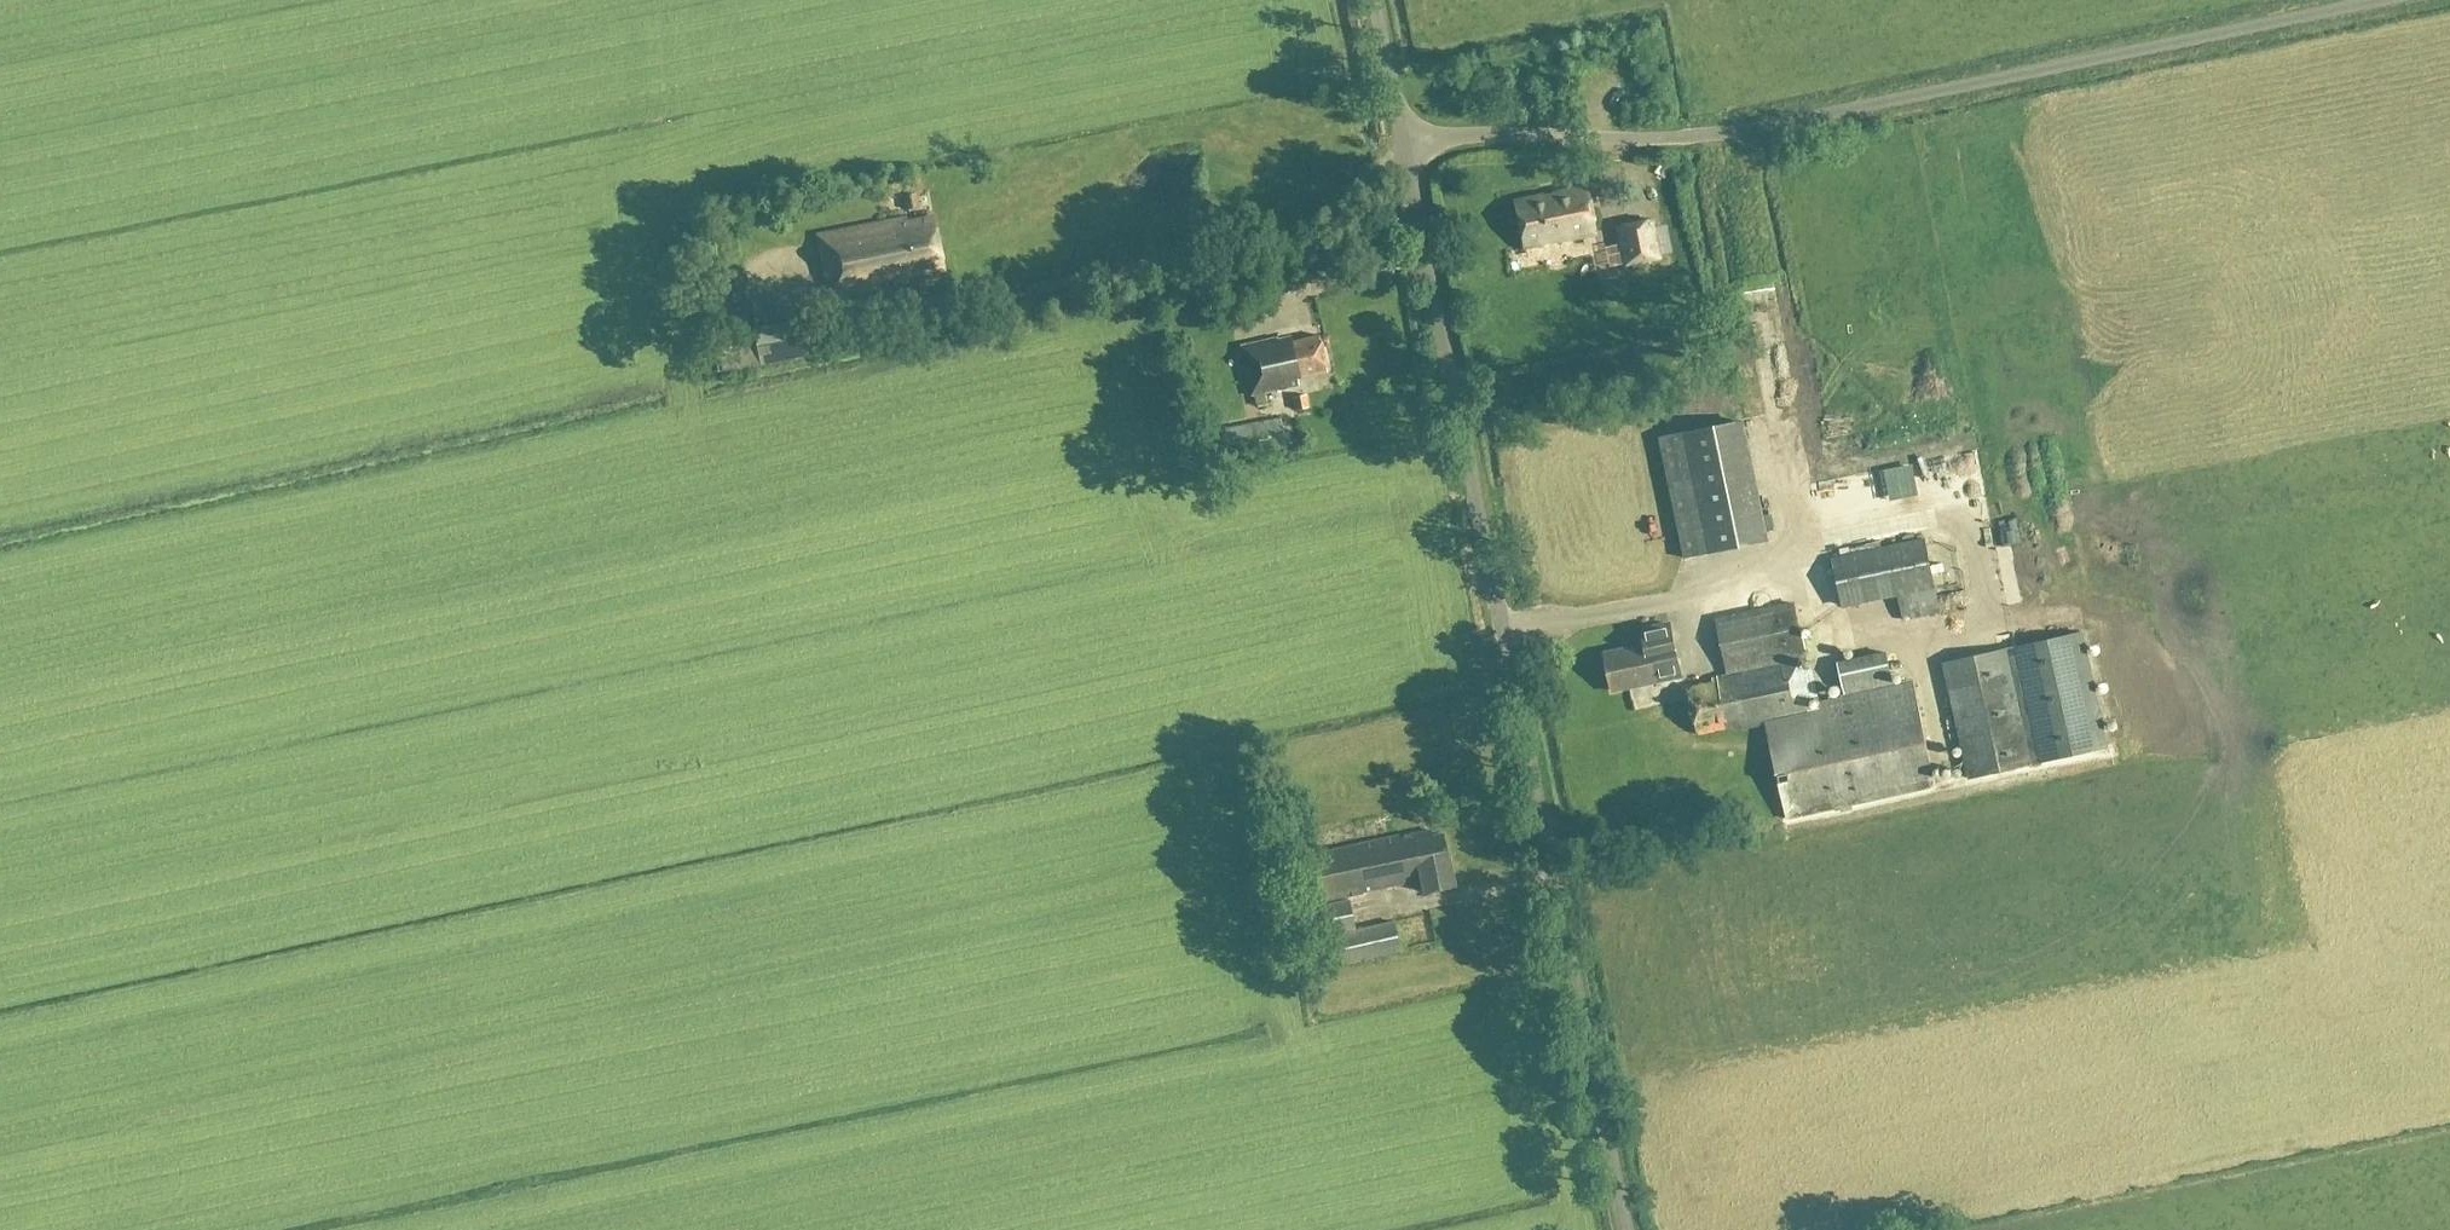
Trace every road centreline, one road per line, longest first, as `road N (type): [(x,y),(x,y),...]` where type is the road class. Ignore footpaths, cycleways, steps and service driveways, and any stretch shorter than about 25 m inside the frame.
road 1 (unclassified): [(1627,1229),(1395,136)]
road 2 (unclassified): [(1395,136),(1709,133),(2357,0)]
road 3 (unclassified): [(1395,136),(1370,0)]

